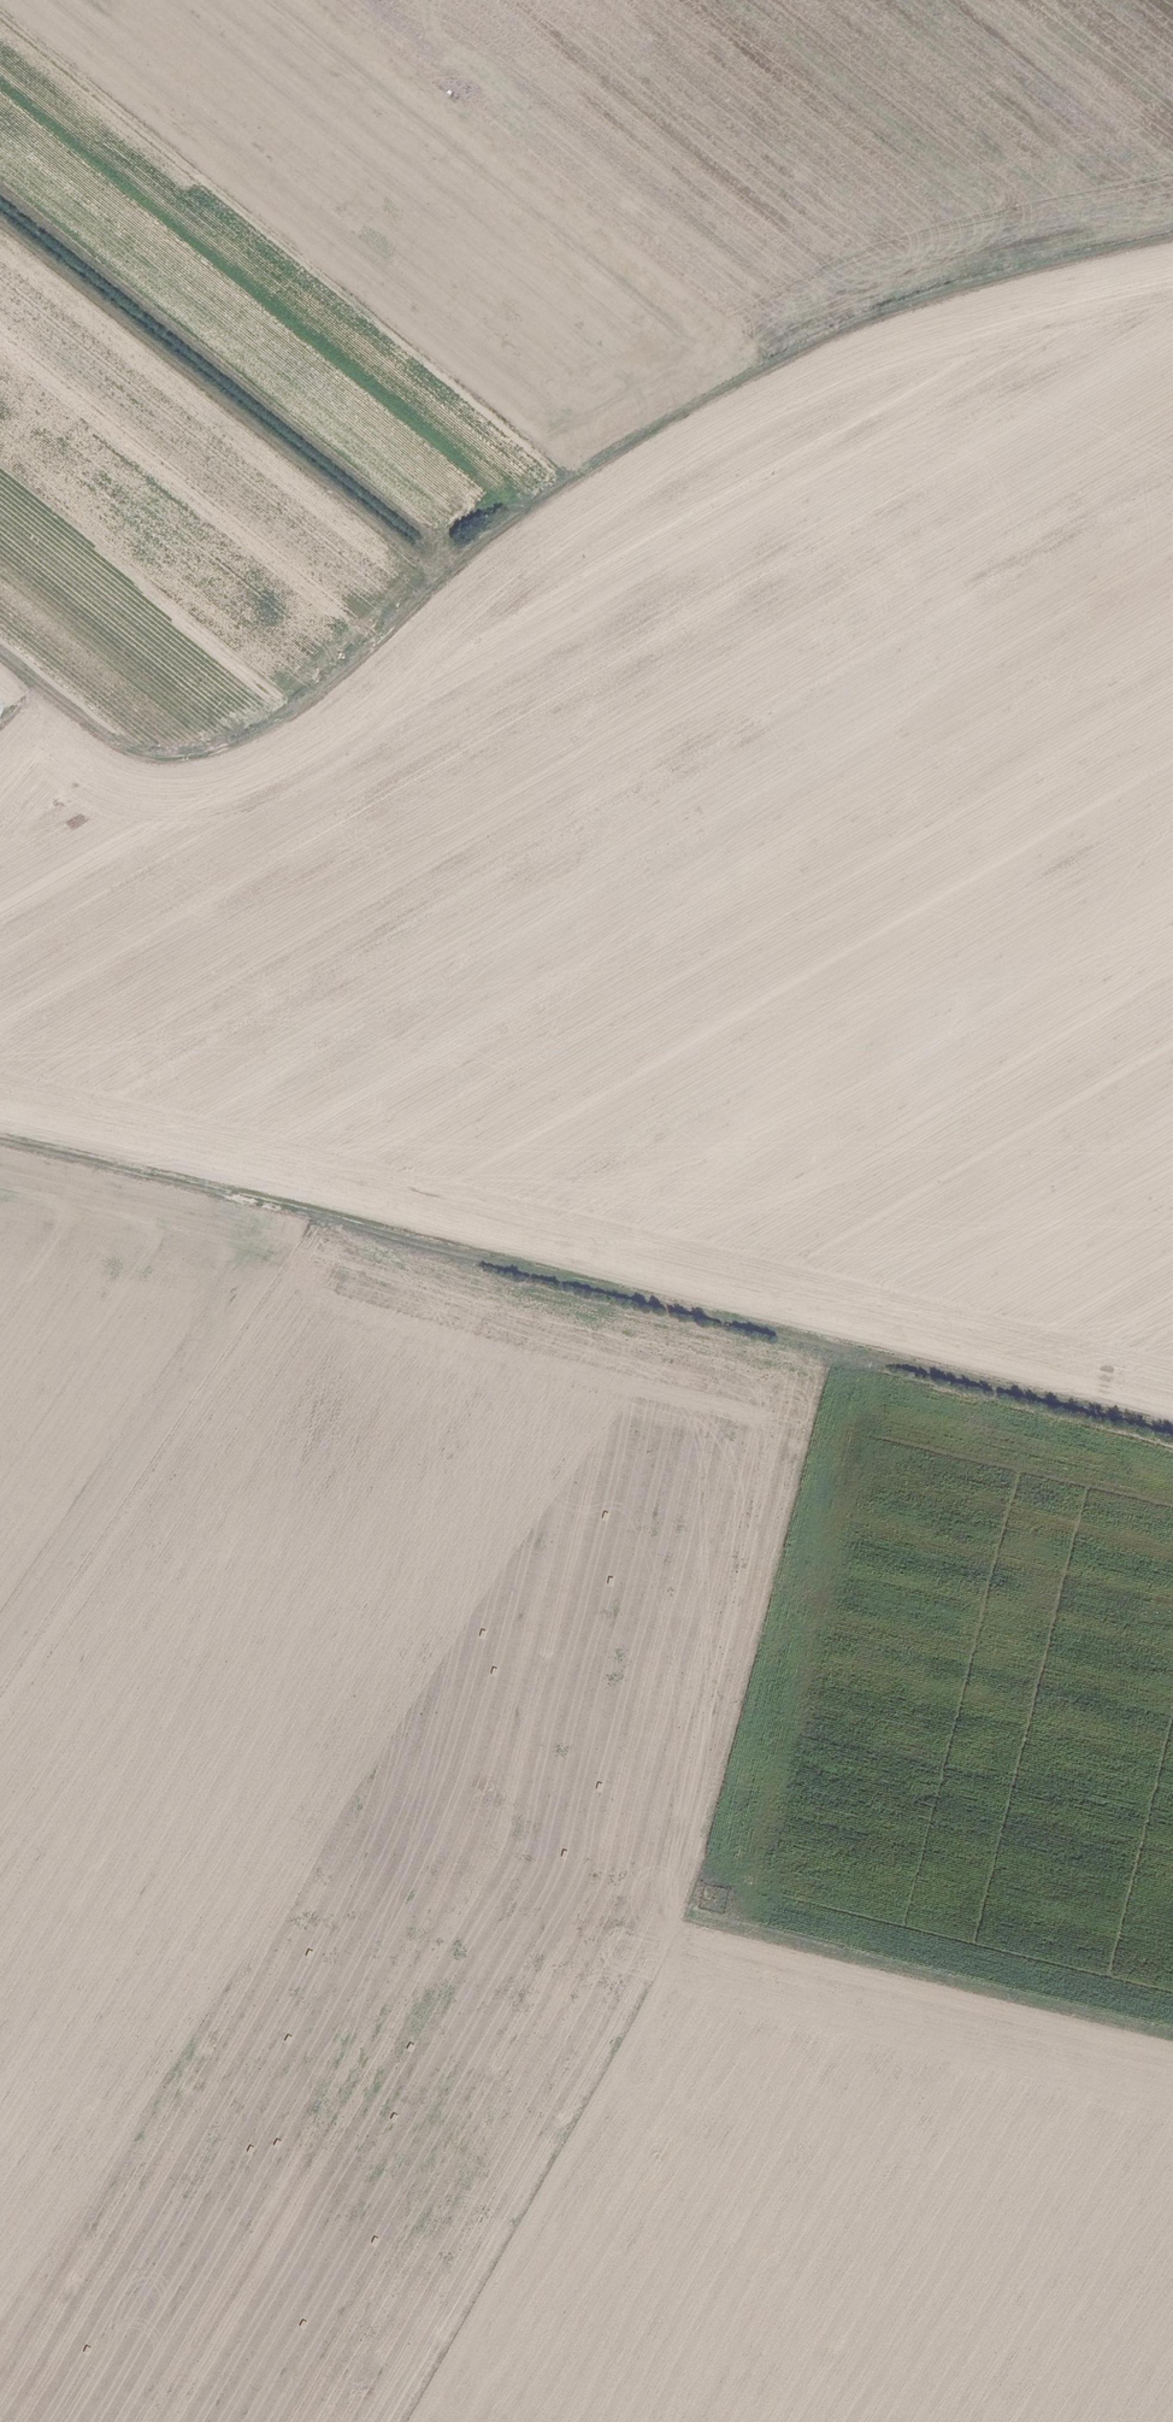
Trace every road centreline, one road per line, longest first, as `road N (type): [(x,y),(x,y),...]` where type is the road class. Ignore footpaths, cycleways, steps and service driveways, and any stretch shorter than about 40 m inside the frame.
road 1 (track): [(0,797),(214,734),(690,392),(853,321),(1172,245)]
road 2 (track): [(1172,1432),(0,1151)]

